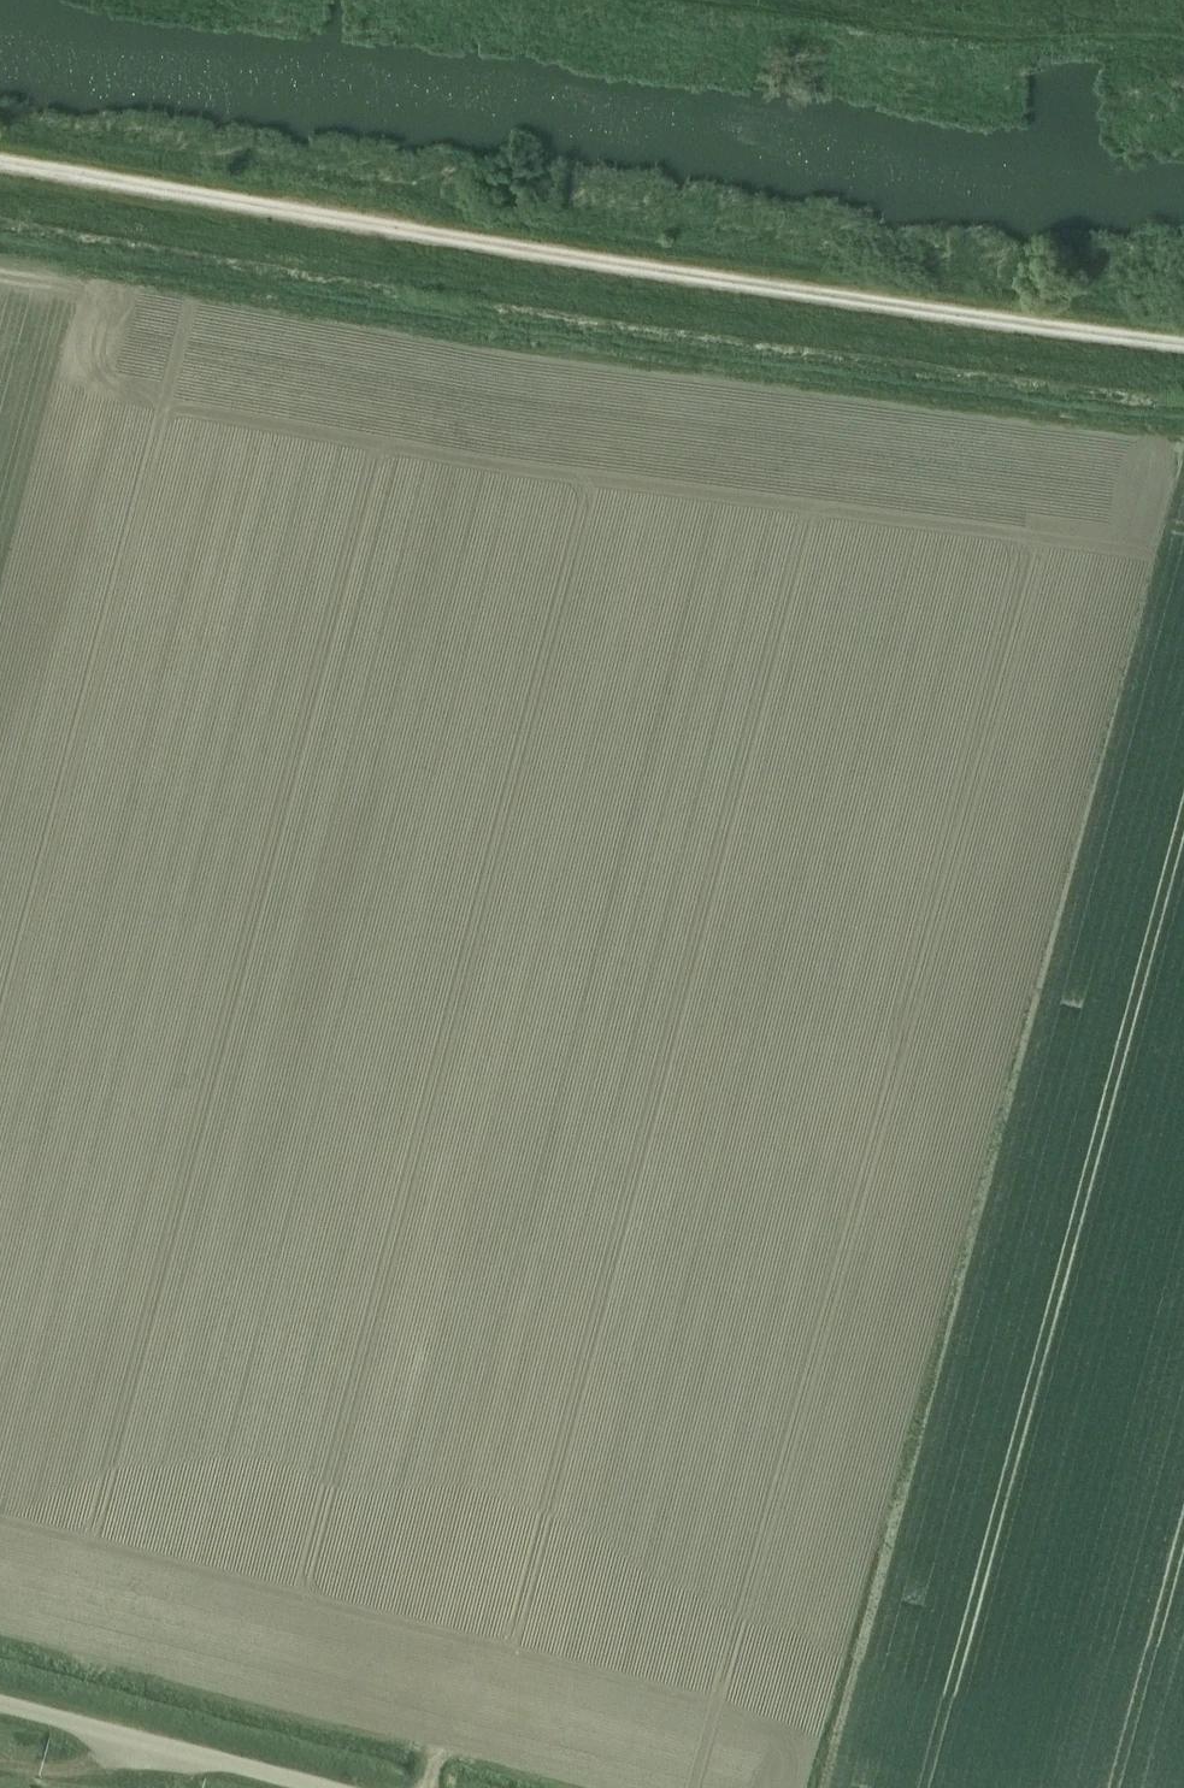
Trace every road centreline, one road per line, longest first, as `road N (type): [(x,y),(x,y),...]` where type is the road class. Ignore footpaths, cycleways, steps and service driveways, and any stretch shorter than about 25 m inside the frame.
road 1 (track): [(1183,331),(442,228),(0,151)]
road 2 (unclassified): [(318,1787),(0,1705)]
road 3 (track): [(0,1767),(98,1769),(141,1741)]

